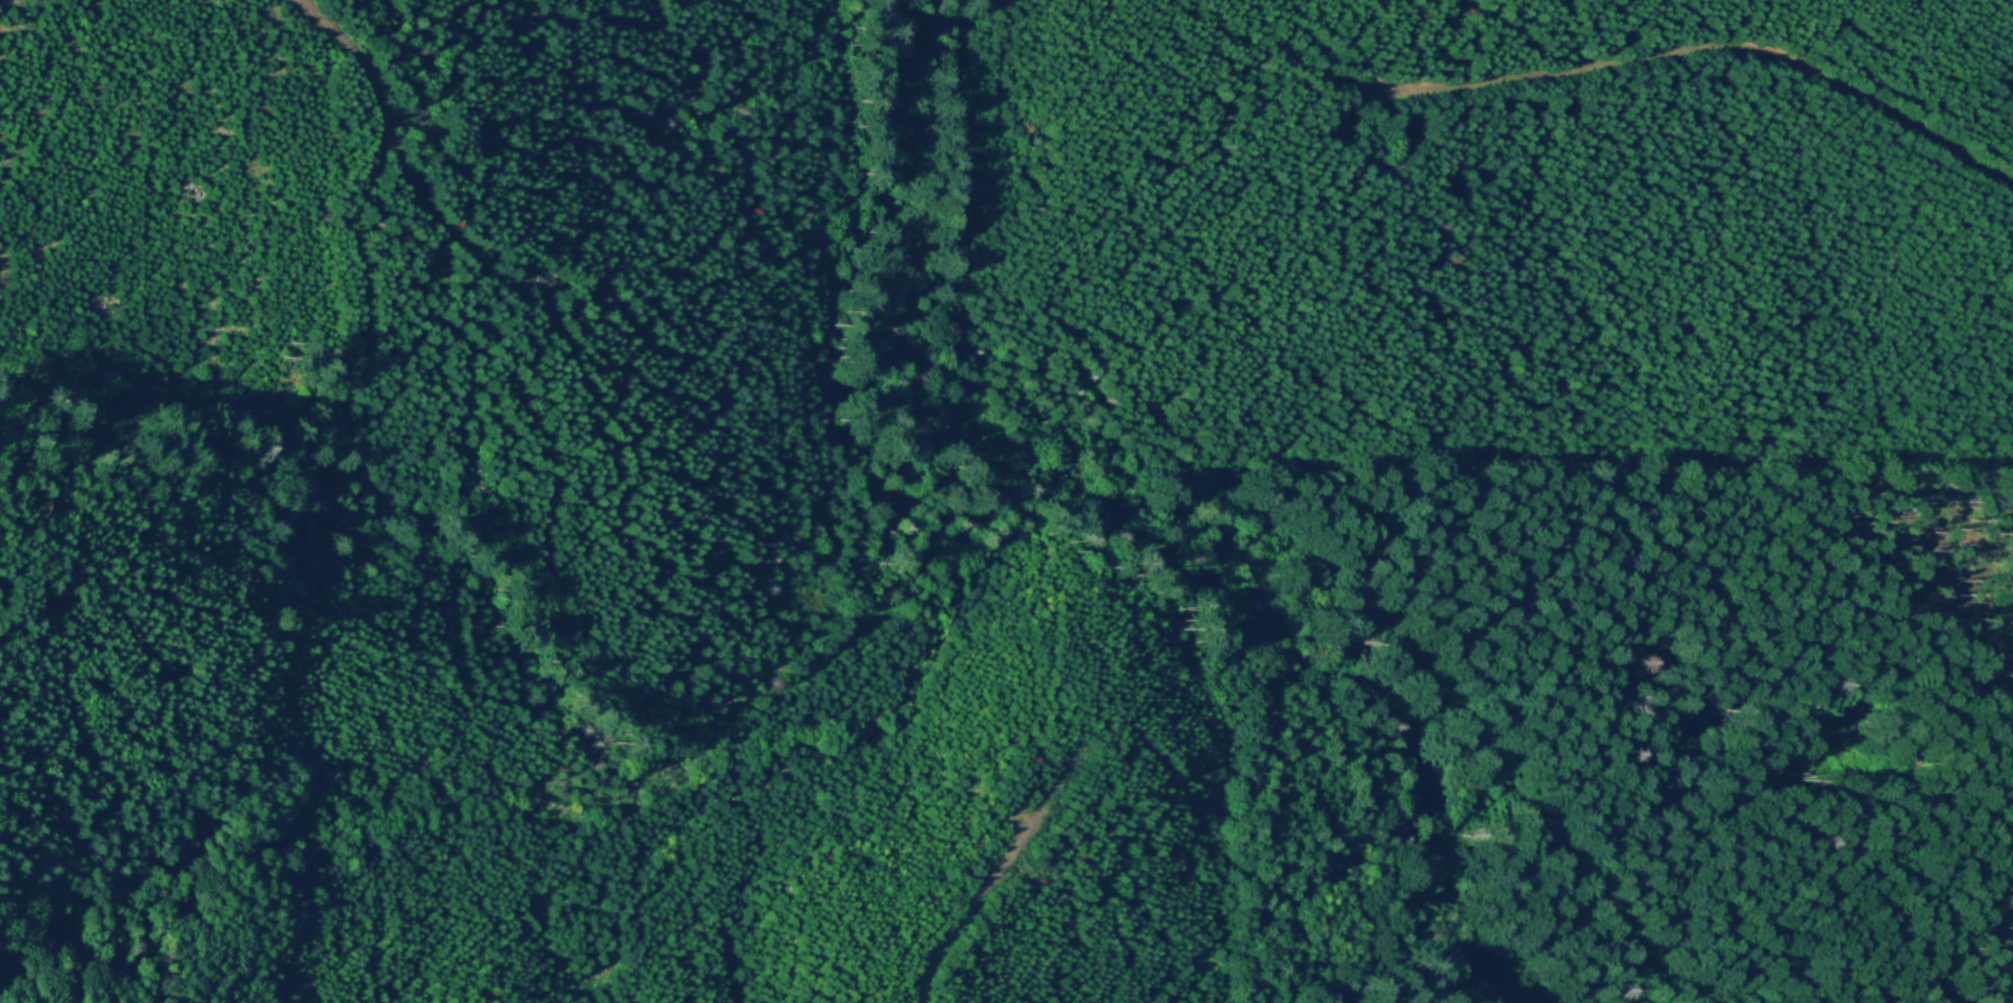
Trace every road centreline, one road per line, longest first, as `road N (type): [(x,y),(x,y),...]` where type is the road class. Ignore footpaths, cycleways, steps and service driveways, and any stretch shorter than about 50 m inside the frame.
road 1 (track): [(1176,0),(1246,39),(1345,78),(1397,88),(1696,46),(1740,48),(1826,80),(2012,193)]
road 2 (track): [(1700,1002),(1604,906),(1455,695),(1225,484)]
road 3 (track): [(922,1002),(931,964),(1059,778)]
road 4 (track): [(298,0),(361,59),(389,129),(363,202)]

